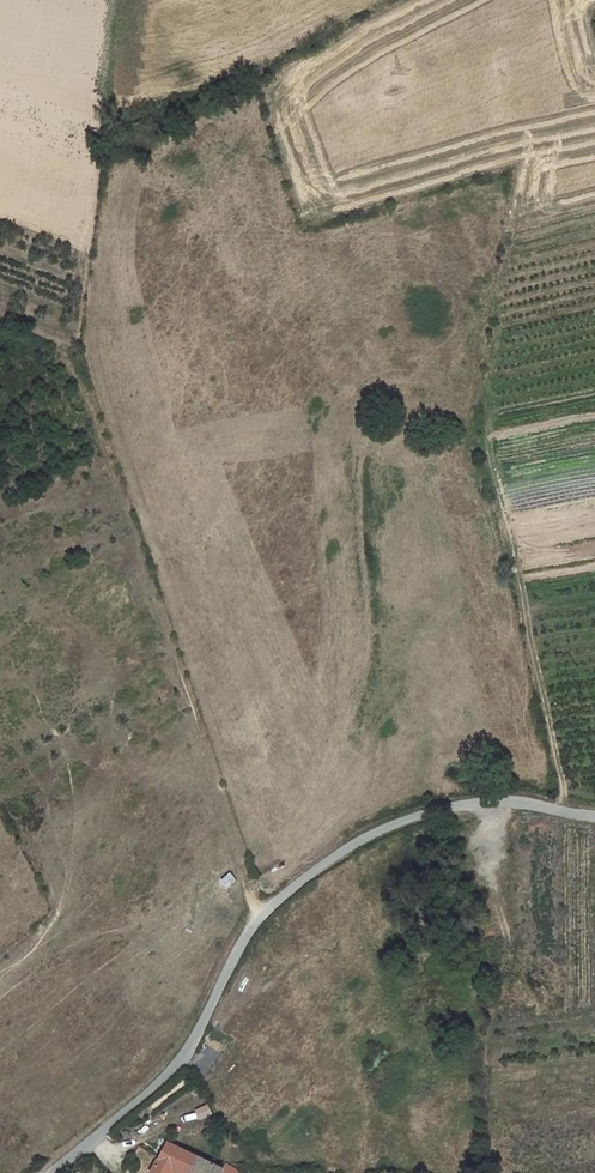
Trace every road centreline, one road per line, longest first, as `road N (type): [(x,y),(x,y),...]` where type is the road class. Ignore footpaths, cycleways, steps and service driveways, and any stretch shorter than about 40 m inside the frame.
road 1 (unclassified): [(50,1172),(186,1057),(243,933),(358,838),(434,803),(520,797),(594,815)]
road 2 (track): [(561,807),(561,776),(492,423),(500,411),(594,391)]

